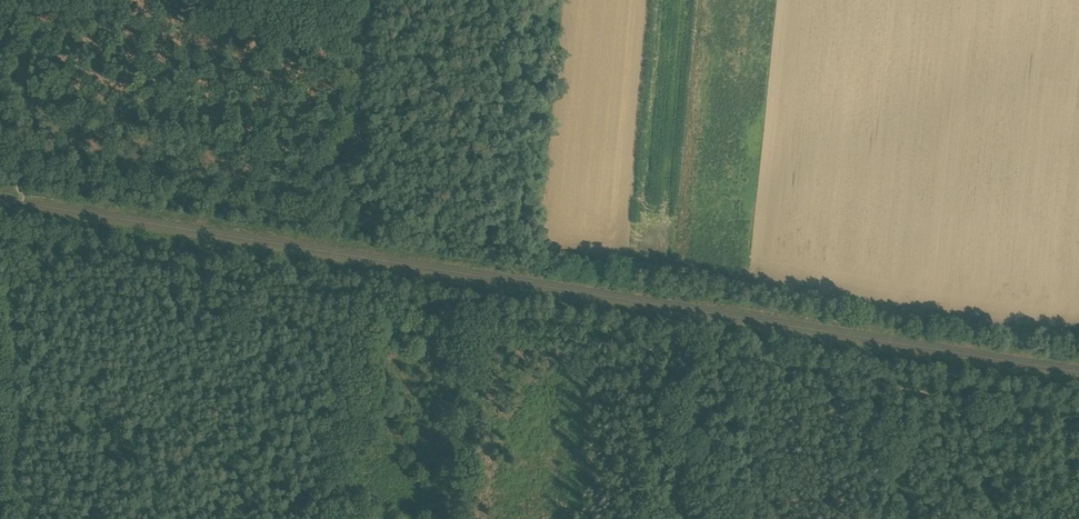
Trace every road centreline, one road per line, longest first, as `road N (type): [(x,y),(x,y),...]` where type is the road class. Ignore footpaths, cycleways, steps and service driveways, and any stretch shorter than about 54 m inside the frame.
road 1 (track): [(0,245),(1078,420)]
road 2 (track): [(347,222),(372,0)]
road 3 (track): [(347,222),(531,251)]

